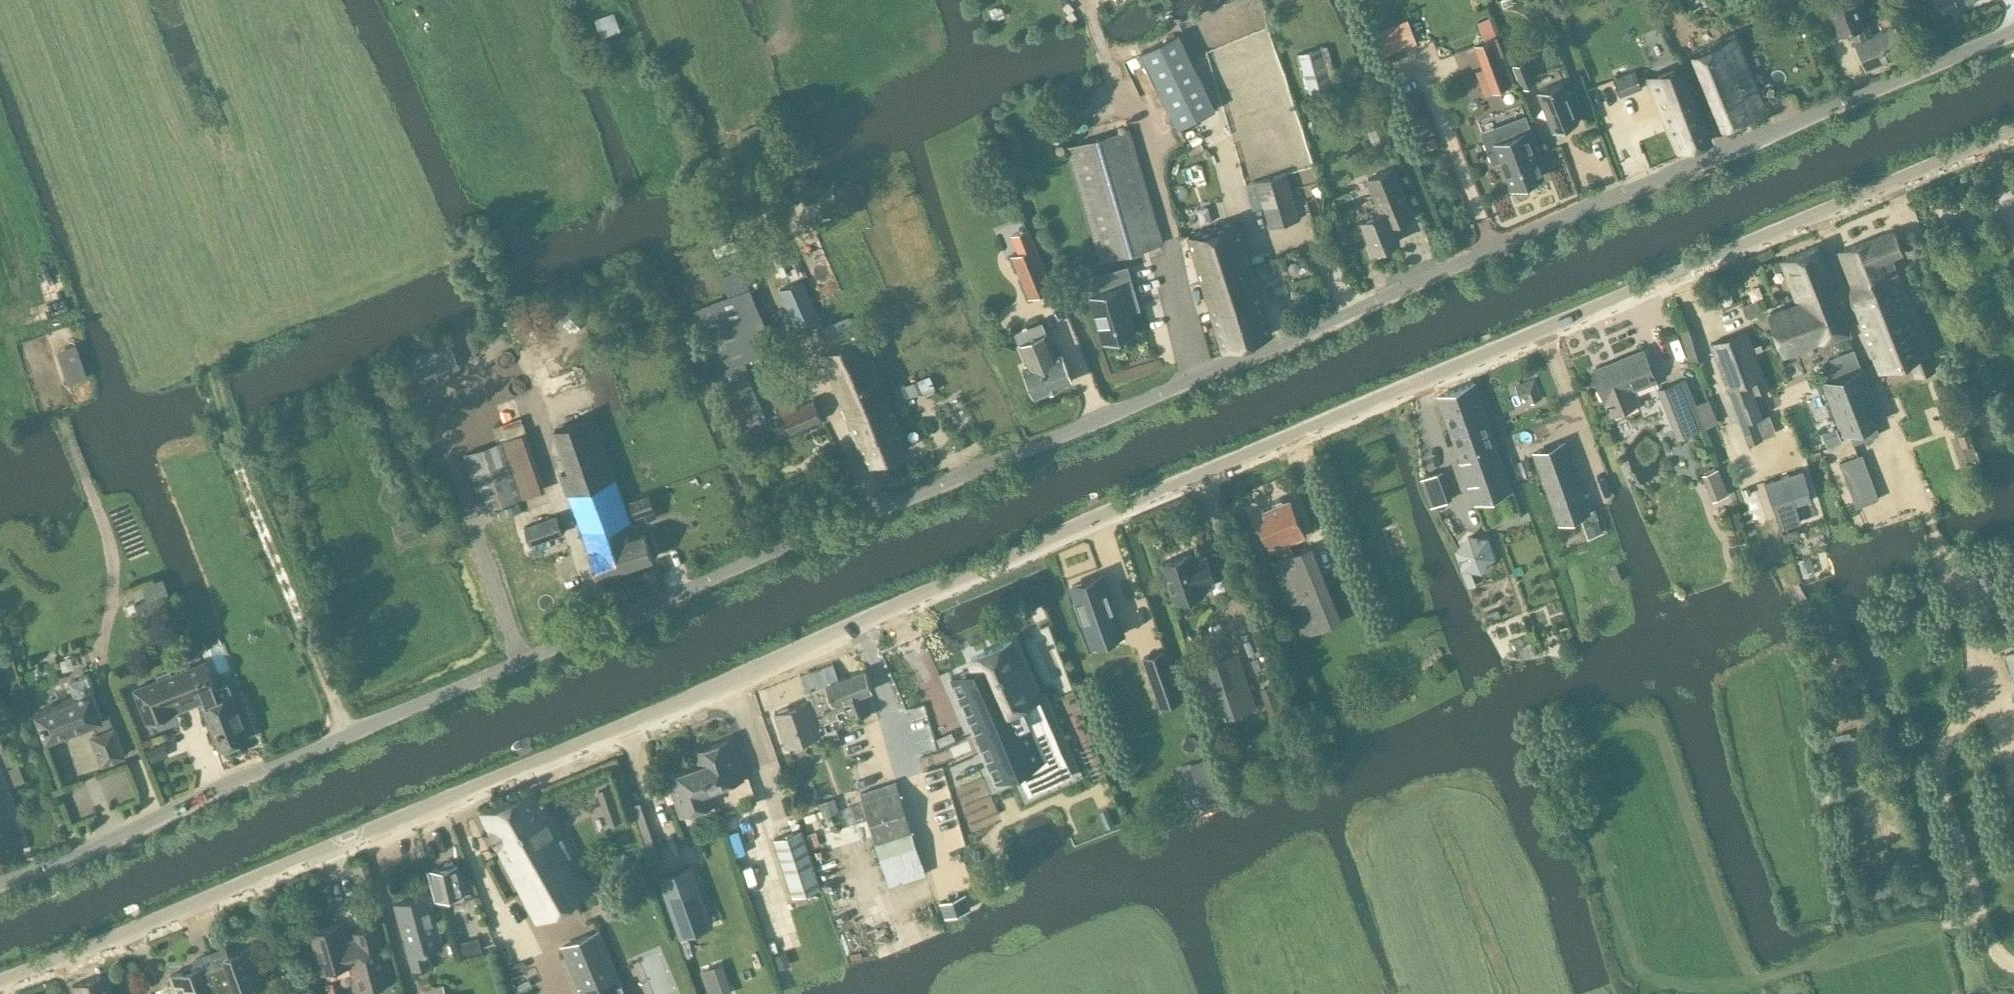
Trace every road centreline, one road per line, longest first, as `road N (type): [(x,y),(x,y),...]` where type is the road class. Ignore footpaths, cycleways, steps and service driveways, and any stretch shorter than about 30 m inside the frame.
road 1 (tertiary): [(0,985),(732,684),(953,582),(2013,136)]
road 2 (unclassified): [(0,881),(2013,32)]
road 3 (track): [(348,734),(233,467),(205,353),(219,239)]
road 4 (track): [(510,323),(473,250),(398,254),(303,234),(219,239)]
road 5 (track): [(219,239),(130,0)]

